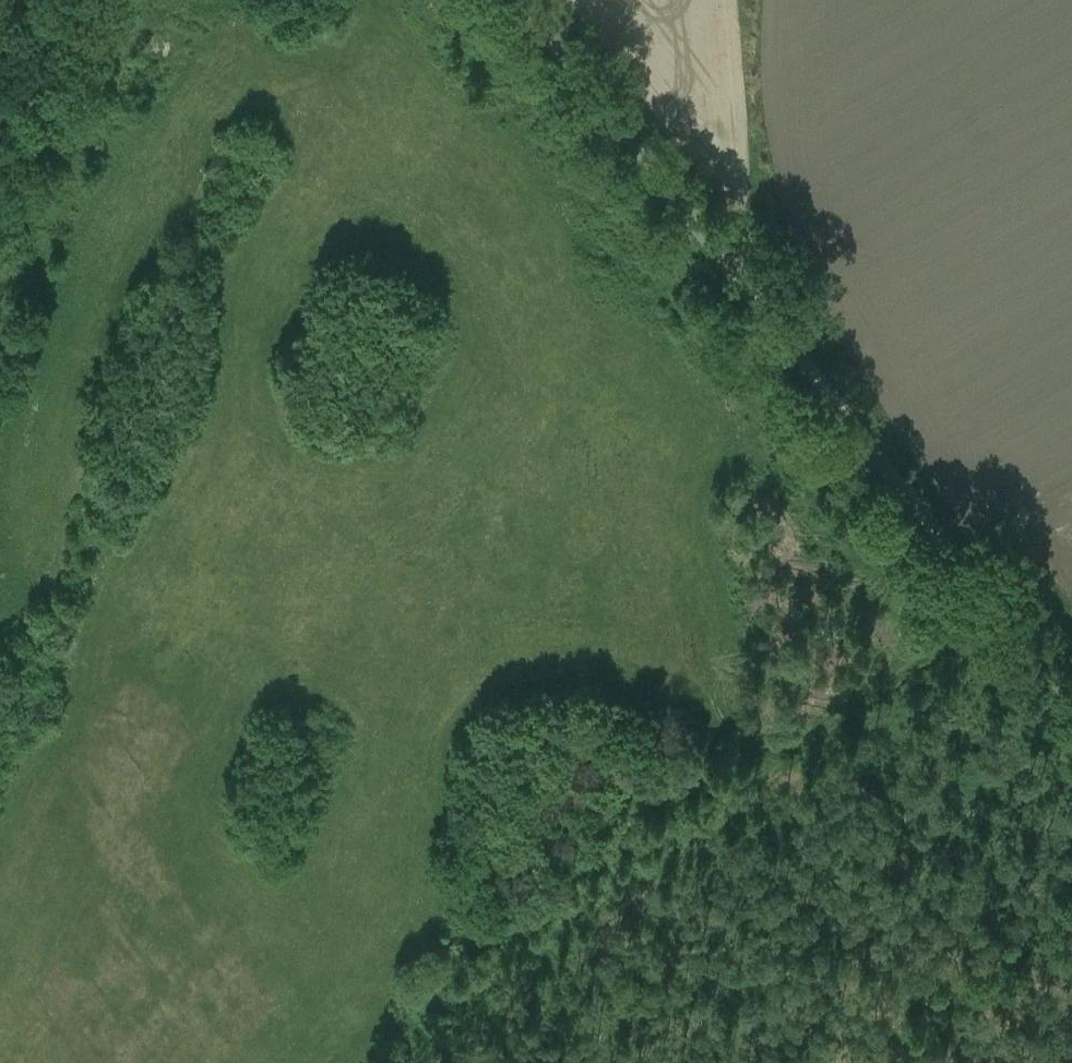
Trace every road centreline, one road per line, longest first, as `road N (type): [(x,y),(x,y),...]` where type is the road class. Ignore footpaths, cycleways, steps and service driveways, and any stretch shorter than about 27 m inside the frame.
road 1 (unclassified): [(1071,697),(527,0)]
road 2 (unclassified): [(0,161),(67,0)]

